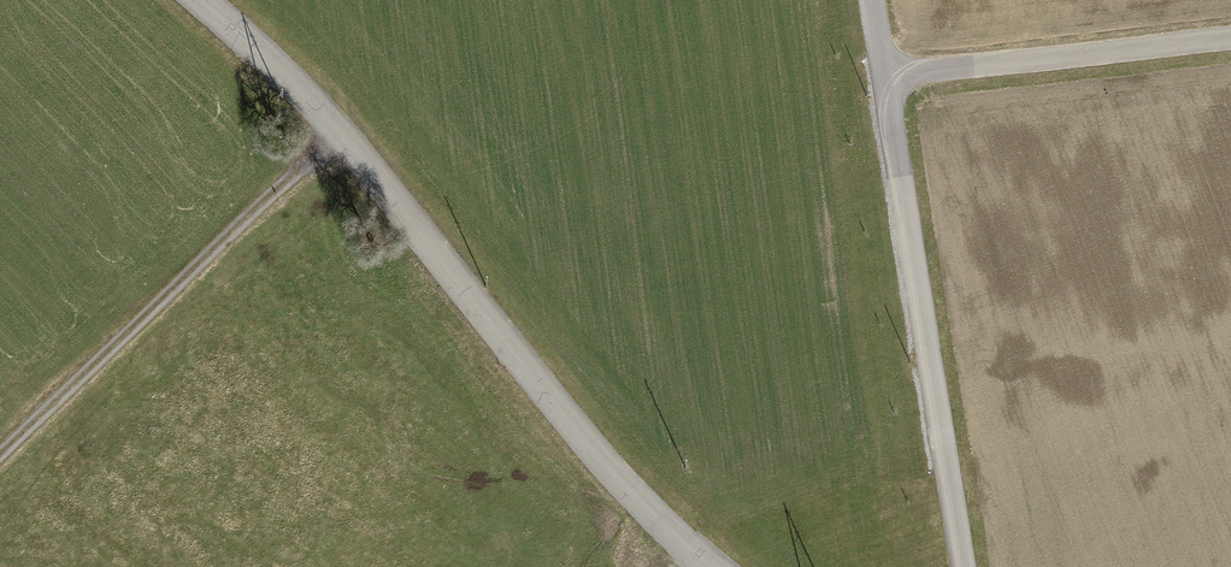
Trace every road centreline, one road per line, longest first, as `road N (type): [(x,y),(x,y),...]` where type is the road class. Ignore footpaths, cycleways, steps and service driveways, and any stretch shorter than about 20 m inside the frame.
road 1 (unclassified): [(206,0),(340,130),(577,433),(710,566)]
road 2 (unclassified): [(871,0),(960,566)]
road 3 (track): [(340,130),(0,458)]
road 4 (track): [(883,76),(1230,37)]

